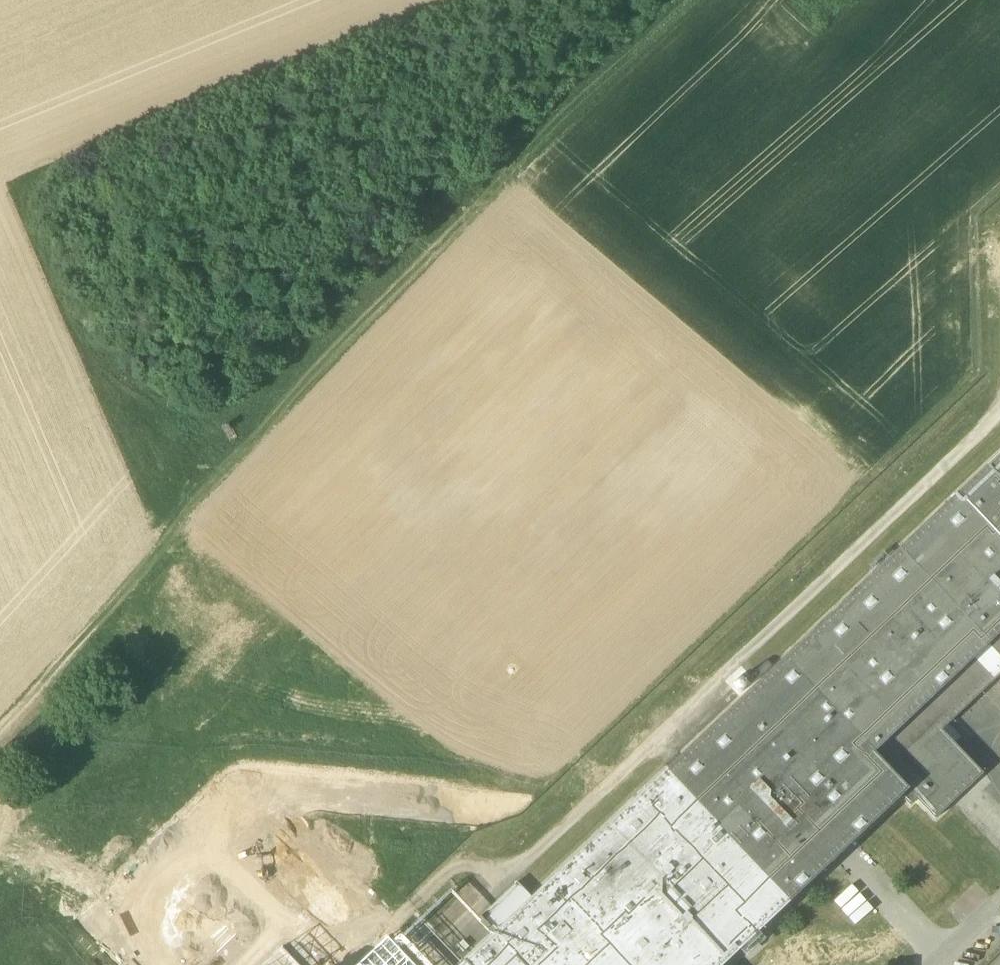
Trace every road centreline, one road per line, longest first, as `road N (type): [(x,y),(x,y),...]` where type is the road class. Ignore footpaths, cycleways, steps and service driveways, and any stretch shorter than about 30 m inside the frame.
road 1 (track): [(0,723),(272,413)]

